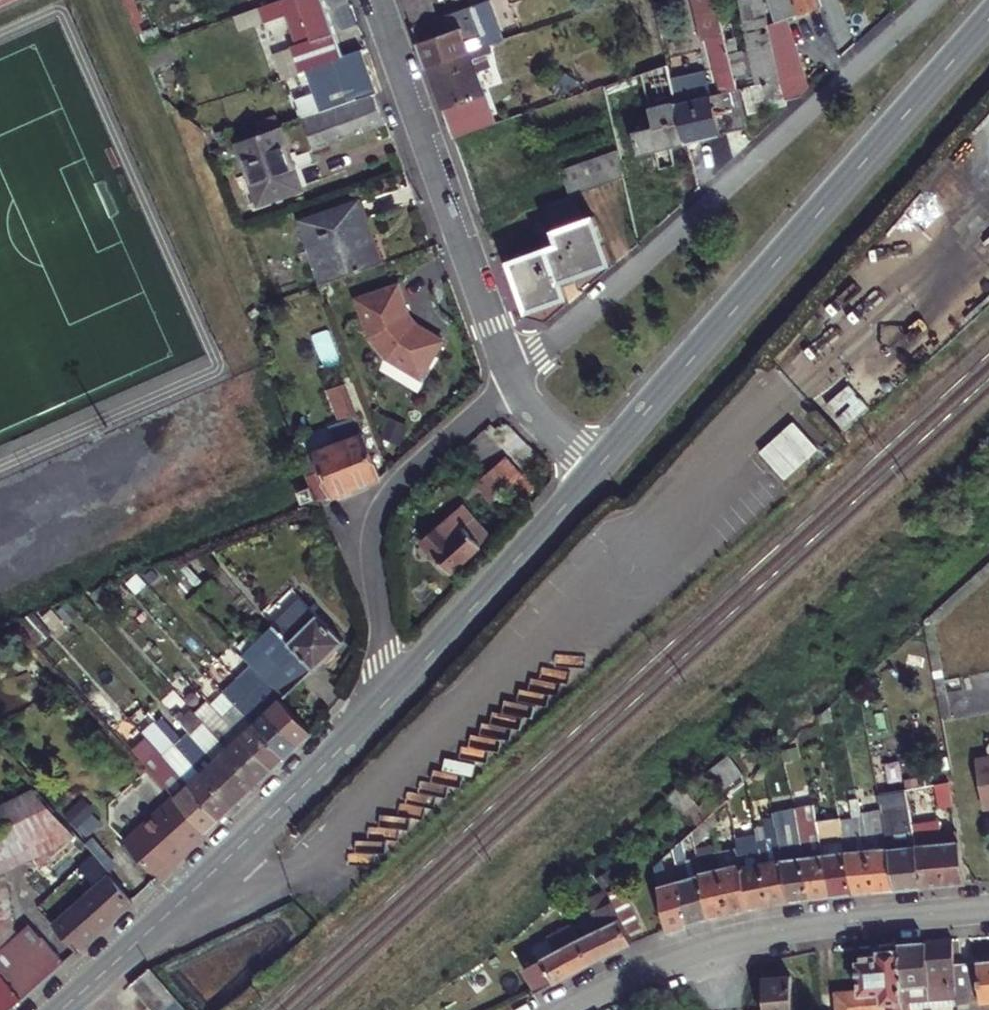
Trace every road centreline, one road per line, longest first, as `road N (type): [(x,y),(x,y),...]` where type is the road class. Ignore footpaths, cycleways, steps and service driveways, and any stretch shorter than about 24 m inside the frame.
road 1 (tertiary): [(595,469),(988,20)]
road 2 (residential): [(514,378),(930,0)]
road 3 (tertiary): [(62,1009),(388,699)]
road 4 (residential): [(567,1009),(720,947),(988,913)]
road 5 (residential): [(514,378),(379,0)]
road 6 (residential): [(388,699),(377,547),(385,509),(405,479),(514,378)]
road 7 (tertiary): [(388,699),(595,469)]
road 8 (residential): [(595,469),(546,426),(514,378)]

